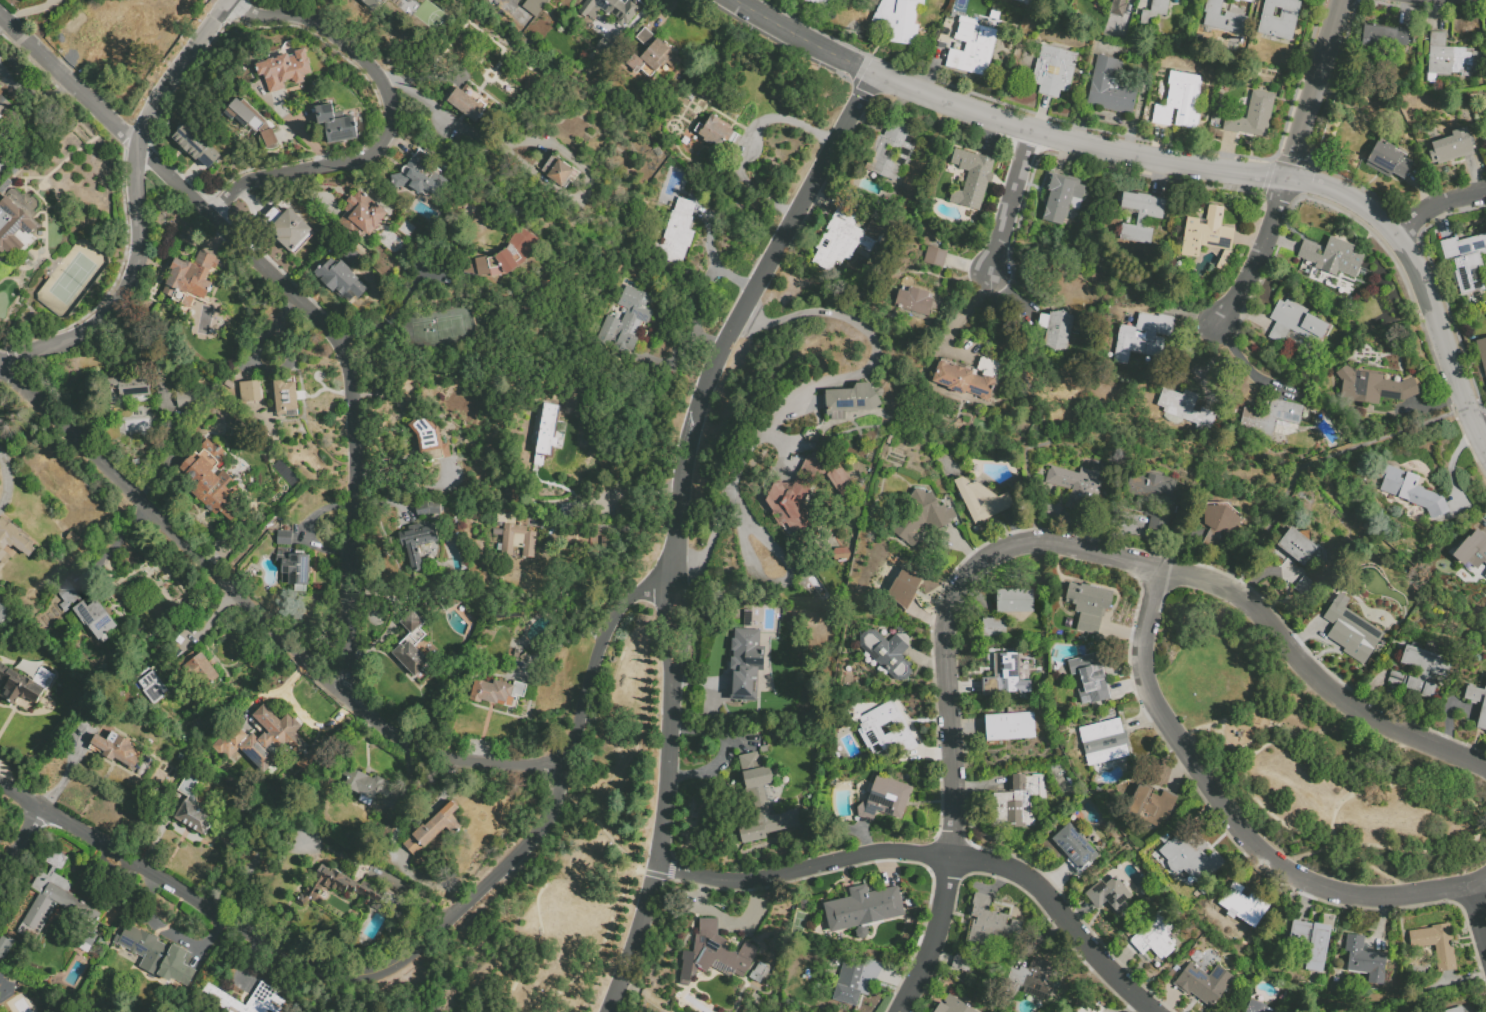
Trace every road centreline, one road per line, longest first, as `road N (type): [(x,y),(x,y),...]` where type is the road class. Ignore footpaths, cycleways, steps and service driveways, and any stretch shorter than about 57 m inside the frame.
road 1 (residential): [(0,780),(338,977),(368,976),(397,967),(541,830),(619,601),(673,572)]
road 2 (residential): [(1485,766),(1392,728),(1316,678),(1270,618),(1236,590),(1036,540),(1001,545),(956,576),(942,608),(951,856)]
road 3 (residential): [(0,14),(311,311),(344,352),(354,441),(343,691)]
road 4 (residential): [(0,365),(399,740),(432,756),(472,761),(567,759)]
road 5 (tertiary): [(1288,181),(1032,132),(872,73),(735,0)]
road 6 (residential): [(872,73),(705,378),(683,455),(673,572)]
road 7 (residential): [(1160,570),(1143,673),(1167,728),(1230,817),(1295,877),(1329,889),(1372,895),(1466,884)]
road 8 (residential): [(234,0),(172,77),(137,145),(140,244),(129,286),(80,336),(0,365)]
road 9 (residential): [(231,3),(262,16),(307,17),(332,30),(369,63),(392,108),(384,147),(337,167),(259,174),(215,218)]
road 10 (residential): [(1485,448),(1392,230),(1344,194),(1288,181)]
road 11 (residential): [(669,673),(660,866),(606,1011)]
road 12 (residential): [(660,866),(767,879),(895,850),(951,856)]
road 13 (residential): [(951,856),(1002,865),(1053,902),(1155,1011)]
road 14 (residential): [(1344,0),(1288,181)]
road 15 (residential): [(951,856),(944,907),(900,1011)]
road 16 (residential): [(1288,181),(1222,323)]
road 17 (residential): [(1032,132),(990,276)]

